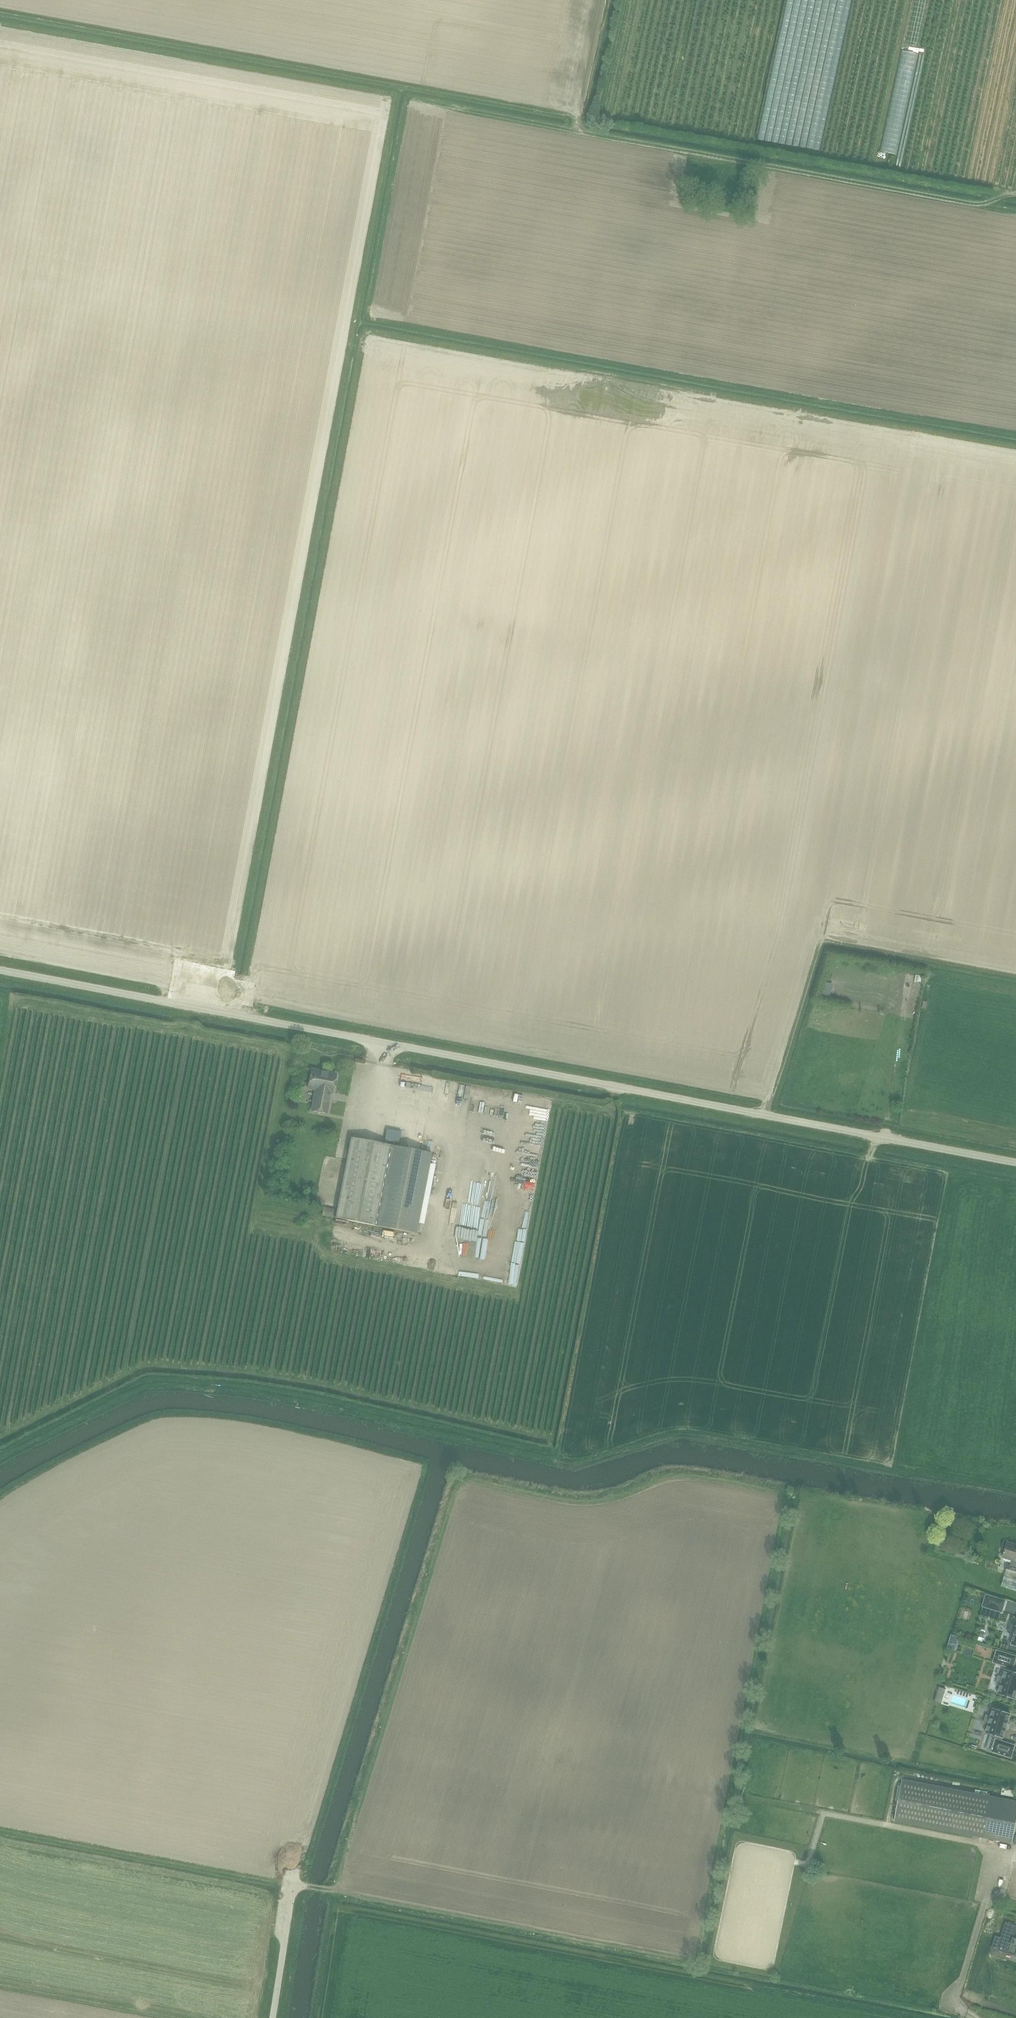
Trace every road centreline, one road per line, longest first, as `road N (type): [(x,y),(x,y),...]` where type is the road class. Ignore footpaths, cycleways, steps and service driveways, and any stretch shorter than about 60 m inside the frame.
road 1 (unclassified): [(1015,1163),(0,970)]
road 2 (track): [(467,111),(978,204),(1015,196)]
road 3 (unclassified): [(273,2017),(295,1883)]

